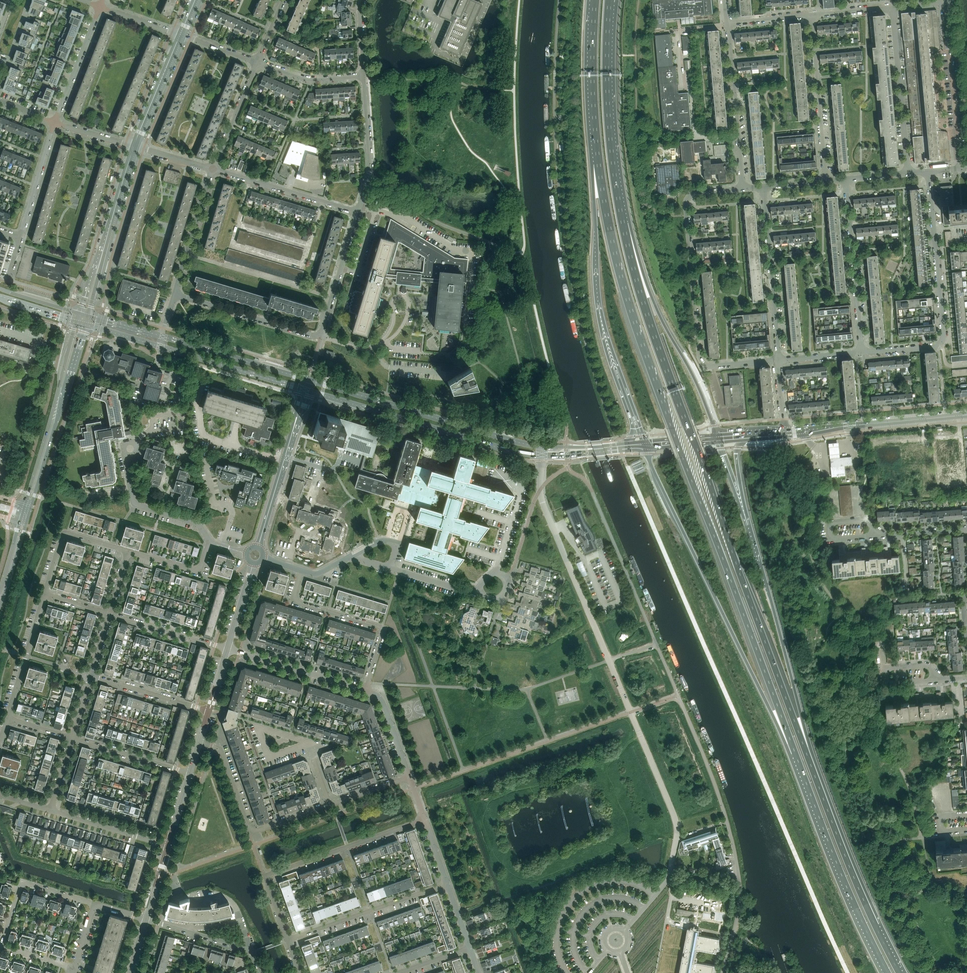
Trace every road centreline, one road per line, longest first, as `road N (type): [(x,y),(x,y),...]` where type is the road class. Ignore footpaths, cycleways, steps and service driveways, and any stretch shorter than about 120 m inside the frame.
road 1 (trunk): [(811,765),(663,365),(624,225)]
road 2 (trunk): [(597,164),(623,289),(718,545)]
road 3 (motorway): [(645,445),(795,753)]
road 4 (residential): [(630,712),(543,502),(542,455)]
road 5 (trunk): [(597,164),(598,305),(633,416)]
road 6 (residential): [(862,352),(943,341),(929,172)]
road 7 (trunk): [(811,765),(750,524)]
road 8 (secondary): [(543,447),(308,380)]
road 9 (secondary): [(309,391),(542,455)]
road 10 (motorway): [(795,753),(888,972)]
road 11 (residential): [(288,940),(268,874),(425,820)]
road 12 (trunk): [(717,438),(624,225)]
road 13 (residential): [(712,367),(699,351),(687,201),(743,189)]
road 14 (trunk): [(624,225),(610,125),(610,0)]
road 15 (trunk): [(900,972),(811,765)]
road 16 (motorway): [(718,545),(795,753)]
road 17 (residential): [(732,839),(678,695),(630,712)]
road 18 (residential): [(329,804),(250,832),(222,753),(198,742)]
road 19 (secondary): [(76,321),(25,505)]
road 20 (secondary): [(31,507),(85,324)]
road 21 (residential): [(367,691),(384,630),(299,603),(302,571)]
road 22 (secondary): [(785,433),(966,415)]
road 23 (residential): [(667,881),(675,821),(630,712)]
road 24 (residential): [(763,187),(778,361)]
road 25 (residential): [(862,352),(845,180)]
road 26 (residential): [(288,940),(447,884)]
road 27 (residential): [(743,189),(726,22)]
road 28 (residential): [(826,182),(809,15)]
road 29 (residential): [(960,169),(943,2)]
road 30 (residential): [(908,174),(893,7)]
road 31 (trunk): [(597,0),(597,164)]
road 32 (secondary): [(308,380),(163,337)]
road 33 (residential): [(357,212),(213,168)]
road 34 (residential): [(175,295),(319,334)]
road 35 (secondary): [(161,346),(302,389)]
road 36 (residential): [(211,544),(196,522),(133,503),(131,449)]
road 37 (residential): [(367,691),(227,649)]
road 38 (residential): [(0,944),(22,882),(95,903)]
road 39 (residential): [(364,75),(370,173),(357,212)]
road 40 (unclassified): [(722,972),(740,891),(732,839)]
road 41 (residential): [(262,972),(256,955),(146,919)]
road 42 (residential): [(213,168),(175,295)]
road 43 (residential): [(8,719),(46,595)]
road 44 (tertiary): [(257,547),(295,423)]
road 45 (residential): [(319,334),(357,212)]
road 46 (residential): [(100,6),(54,122)]
road 47 (residential): [(168,846),(50,810)]
road 48 (residential): [(227,649),(110,613)]
road 49 (residential): [(208,711),(91,676)]
road 50 (residential): [(189,773),(72,738)]
road 51 (residential): [(21,238),(54,122)]
road 52 (secondary): [(134,146),(180,35)]

